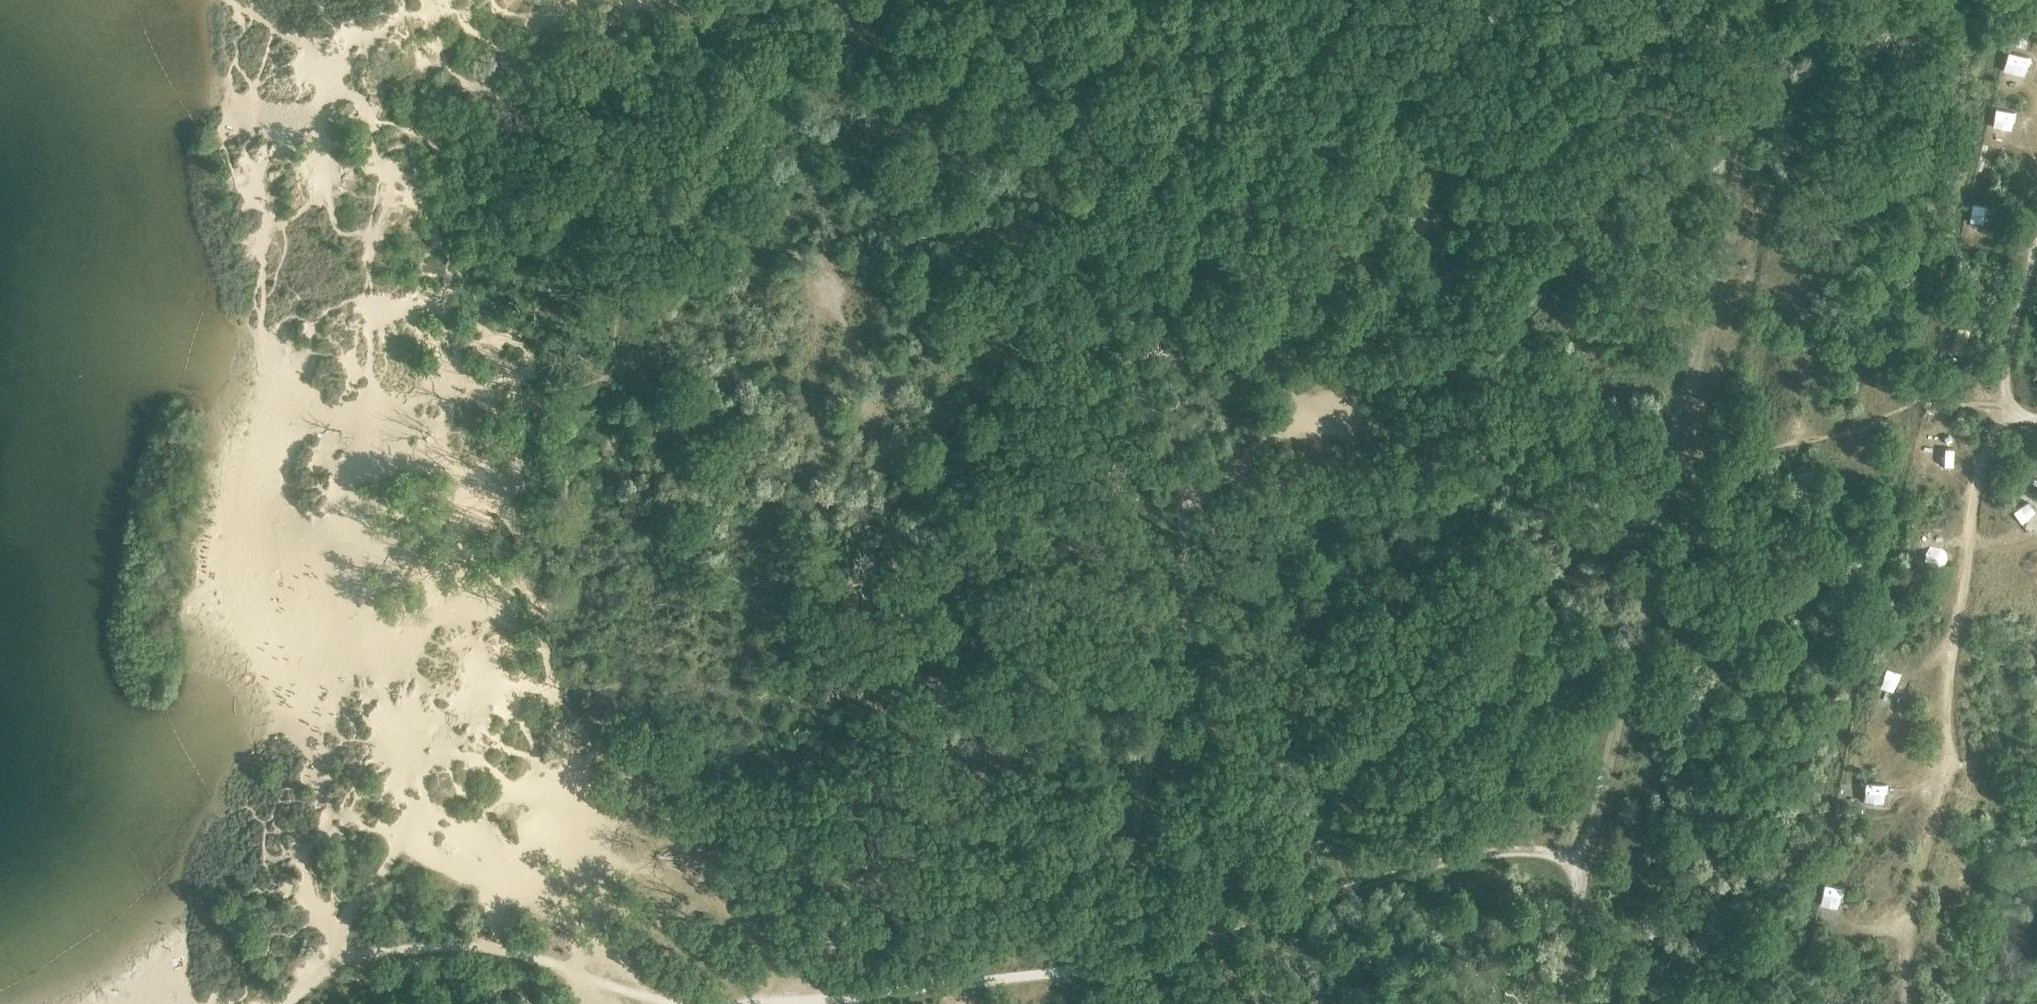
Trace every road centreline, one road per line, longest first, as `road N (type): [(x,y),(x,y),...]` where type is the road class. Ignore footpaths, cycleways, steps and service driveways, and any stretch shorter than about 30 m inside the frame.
road 1 (track): [(2019,418),(1988,440),(1973,489),(1935,819)]
road 2 (track): [(1268,909),(1476,859),(1547,856),(1586,866)]
road 3 (track): [(2019,418),(2010,390),(2036,243)]

